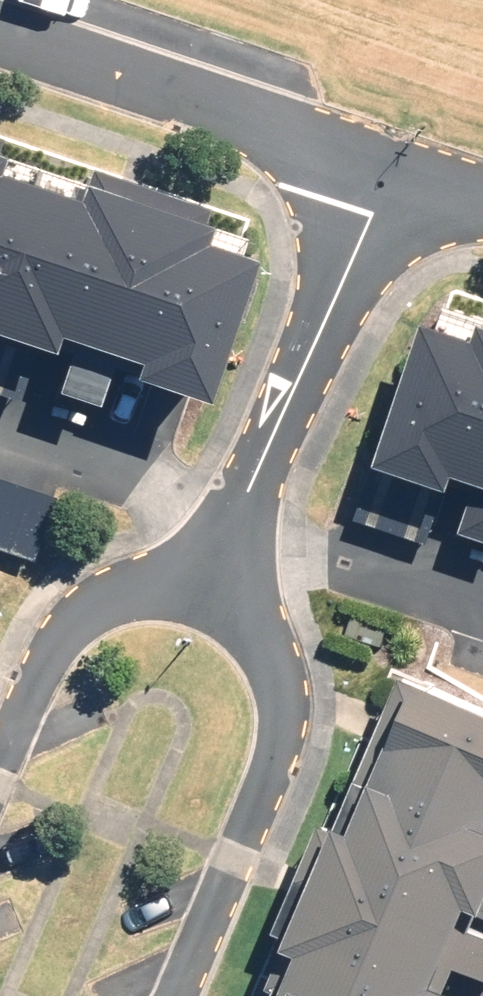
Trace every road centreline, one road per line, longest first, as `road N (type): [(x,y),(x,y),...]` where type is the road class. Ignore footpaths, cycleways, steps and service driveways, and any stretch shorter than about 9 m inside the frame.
road 1 (residential): [(380,170),(217,588)]
road 2 (residential): [(217,588),(247,612),(273,649),(282,709),(180,995)]
road 3 (residential): [(0,41),(380,170)]
road 4 (residential): [(0,761),(63,636),(109,599),(156,583),(217,588)]

